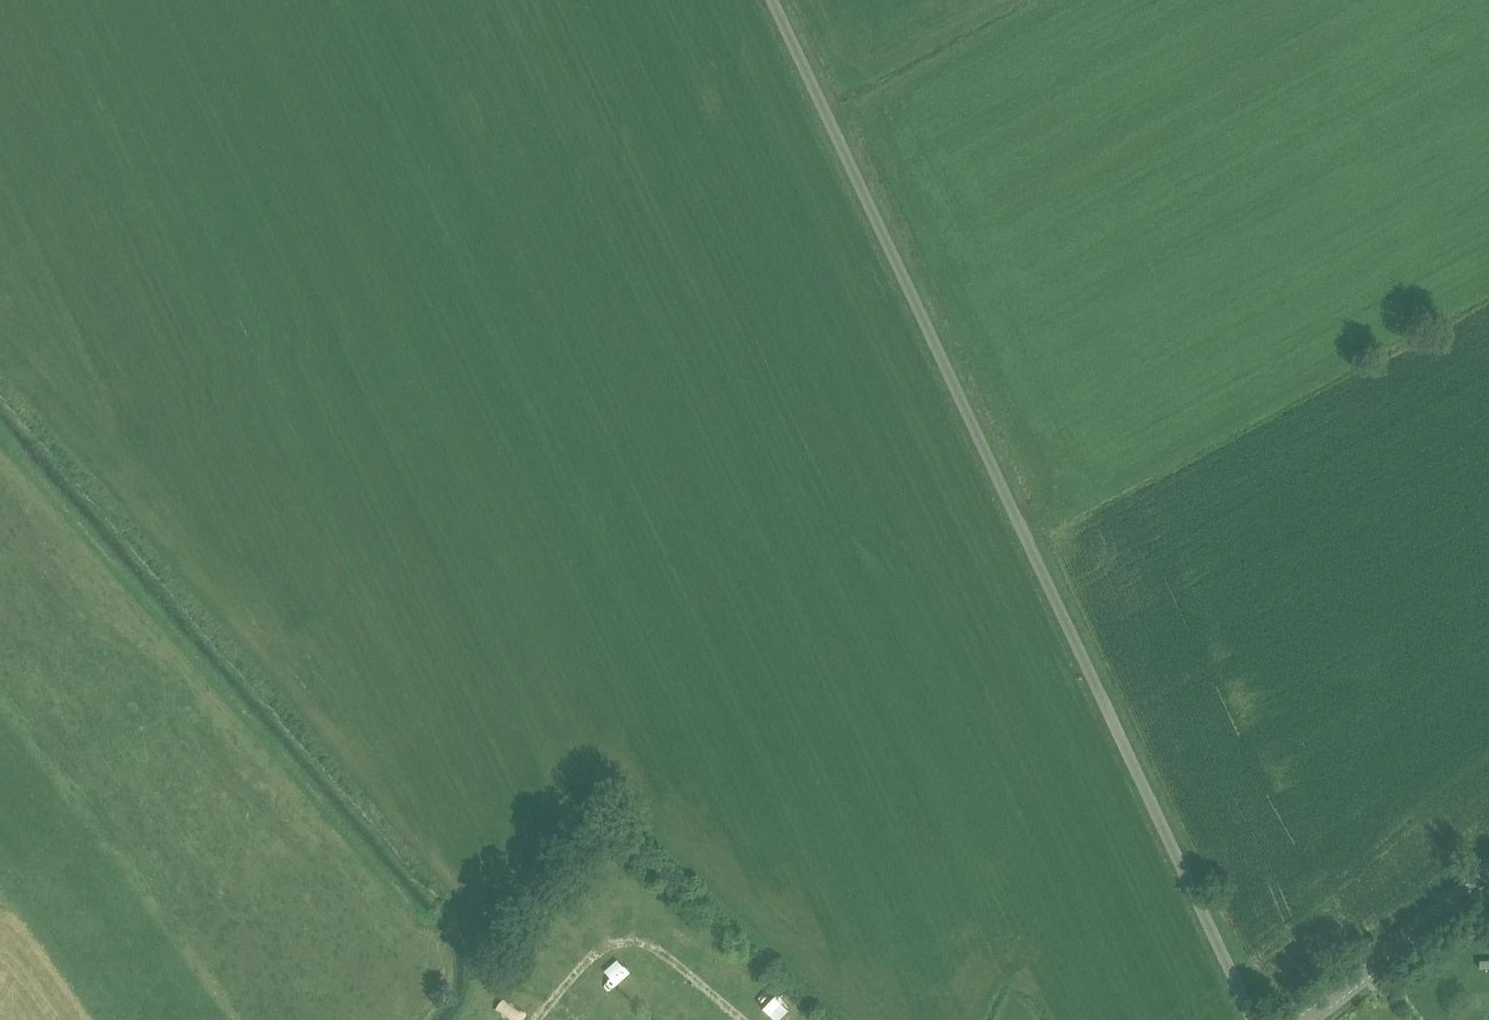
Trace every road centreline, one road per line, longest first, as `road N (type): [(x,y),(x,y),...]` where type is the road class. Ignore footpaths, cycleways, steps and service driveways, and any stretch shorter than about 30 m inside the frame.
road 1 (unclassified): [(1257,1019),(776,0)]
road 2 (track): [(538,1019),(589,962),(611,949),(646,948),(742,1019)]
road 3 (tertiary): [(1312,1019),(1488,879)]

